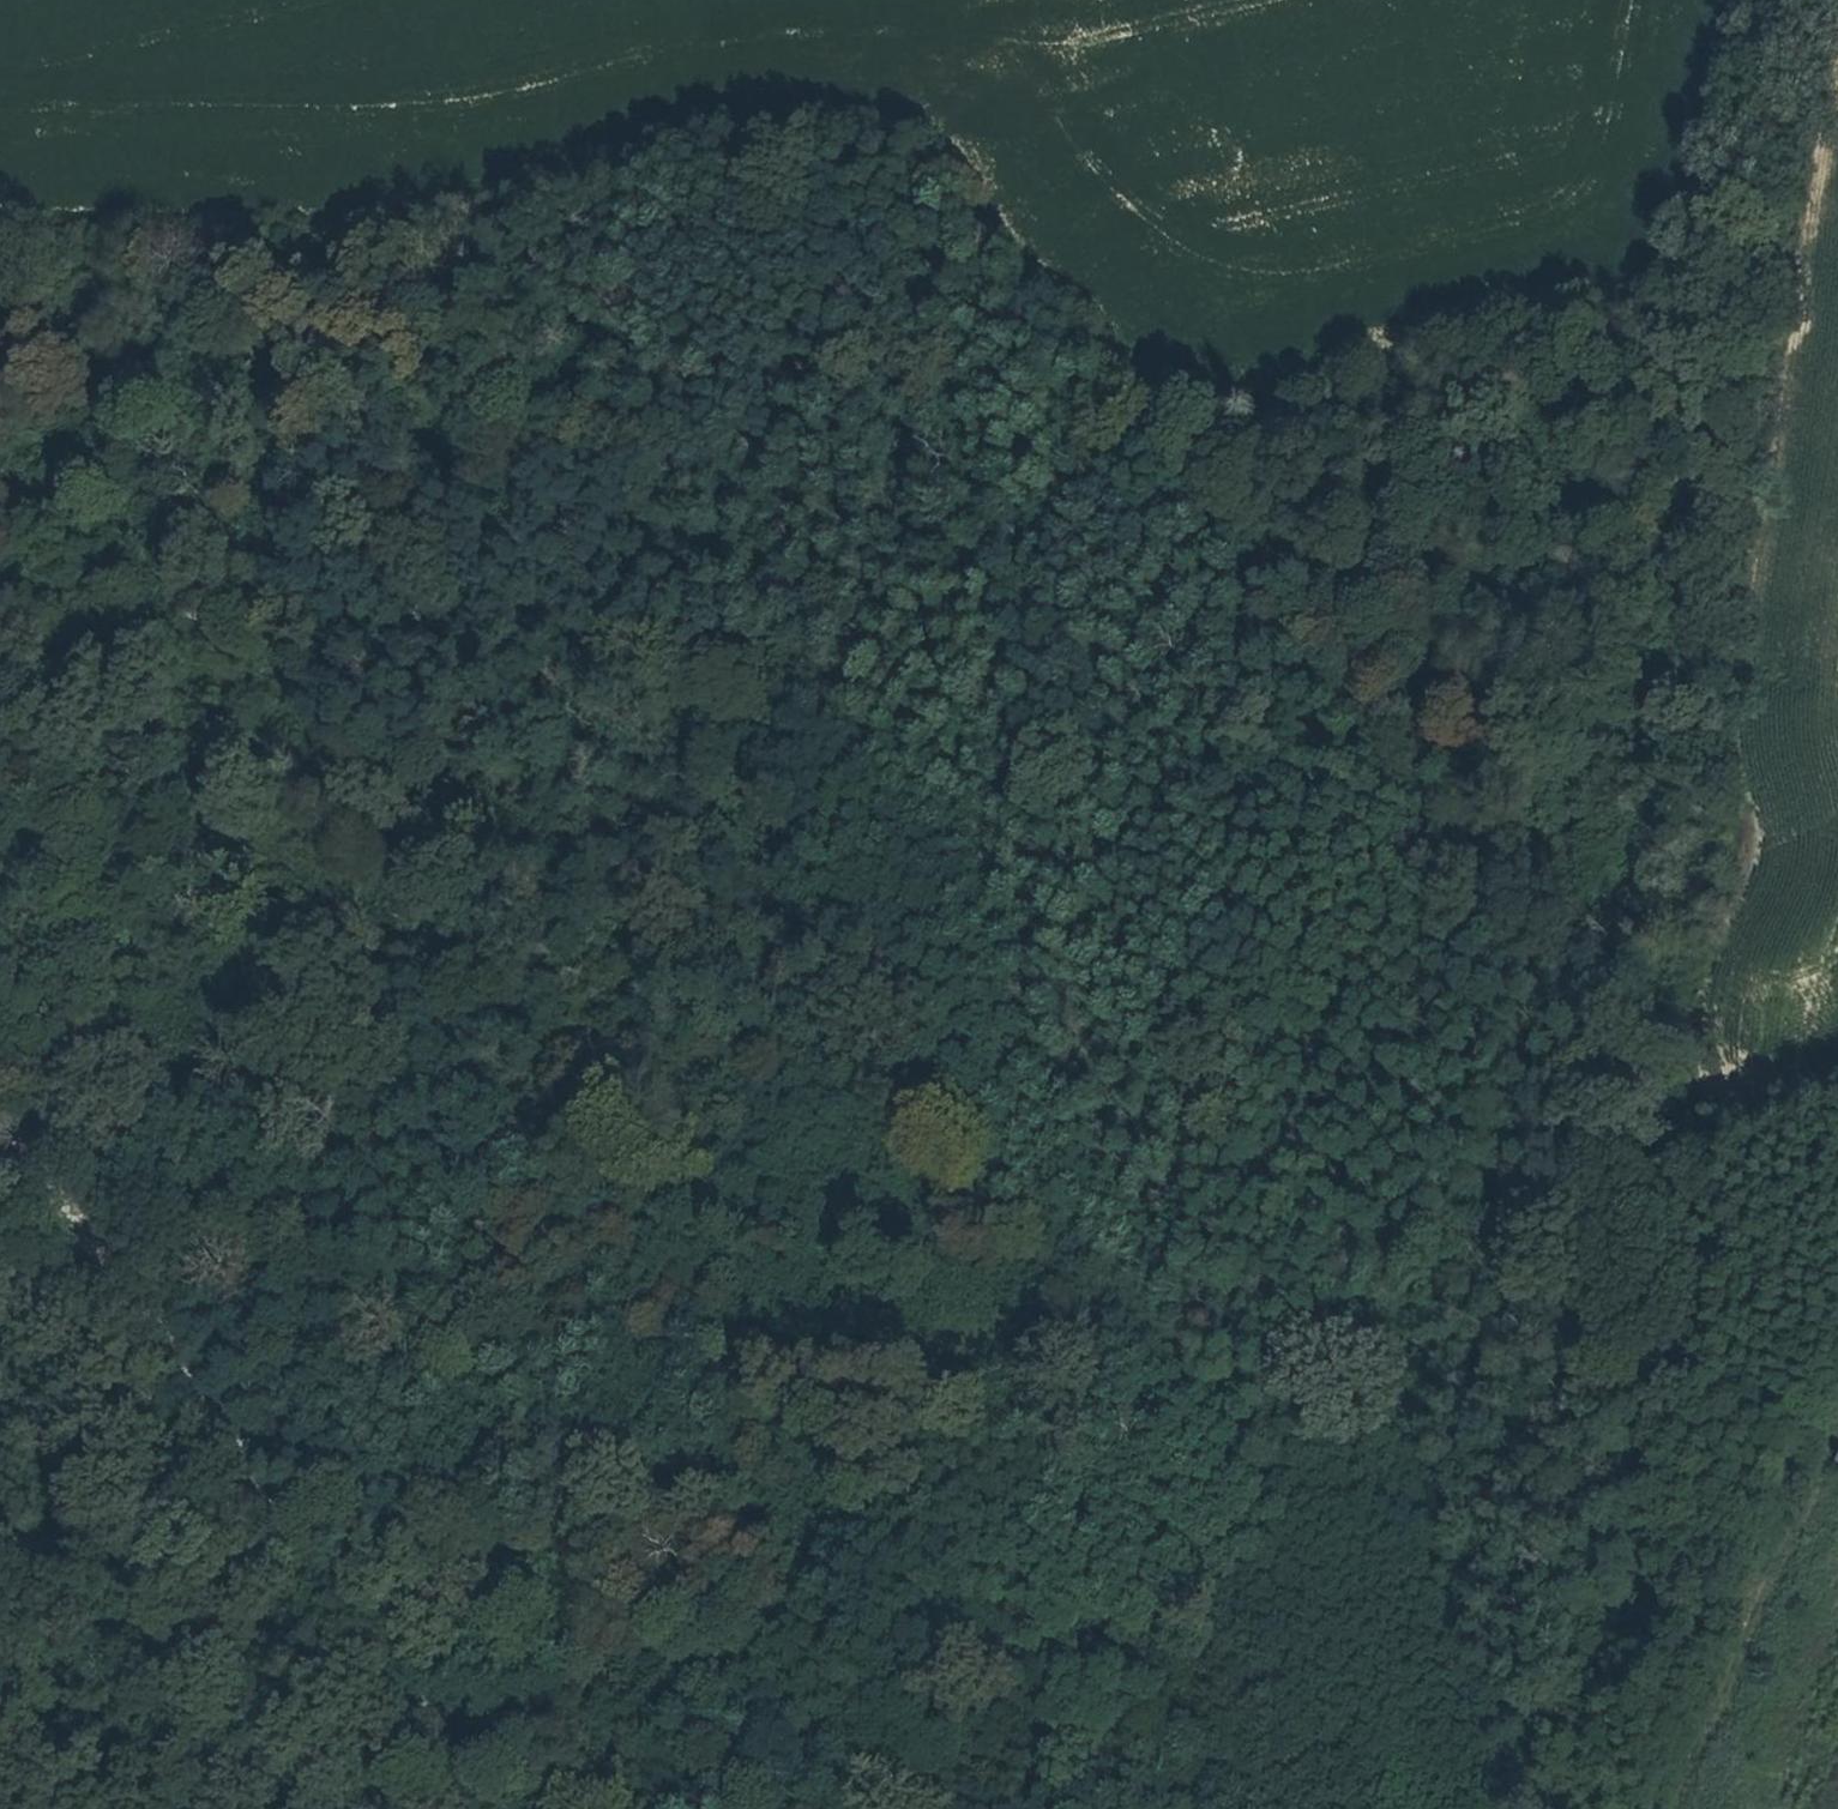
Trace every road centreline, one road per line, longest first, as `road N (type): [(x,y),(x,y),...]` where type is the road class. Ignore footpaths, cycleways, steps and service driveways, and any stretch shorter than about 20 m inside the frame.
road 1 (track): [(0,1114),(288,1488),(473,1808)]
road 2 (track): [(373,1635),(827,1364)]
road 3 (track): [(1837,1496),(1694,1808)]

